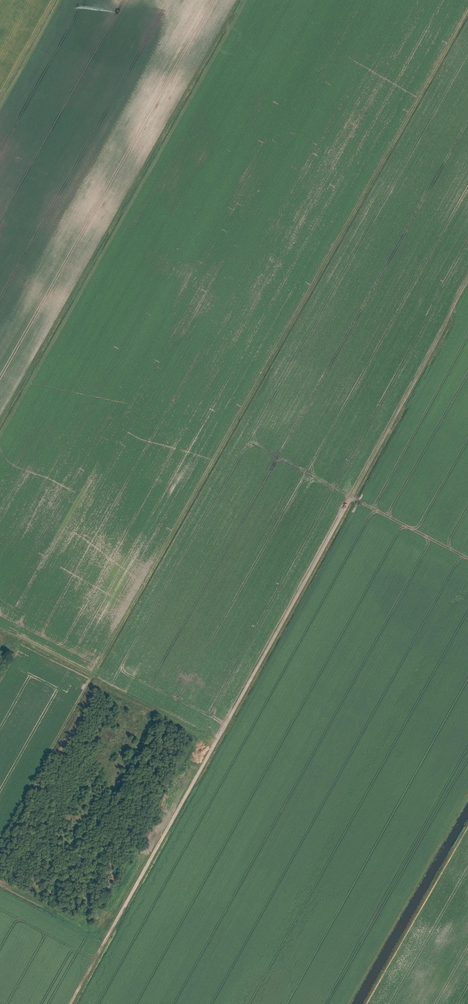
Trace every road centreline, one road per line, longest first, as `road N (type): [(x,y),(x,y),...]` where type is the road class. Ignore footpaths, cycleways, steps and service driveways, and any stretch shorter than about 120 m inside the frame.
road 1 (track): [(71,1003),(467,281)]

